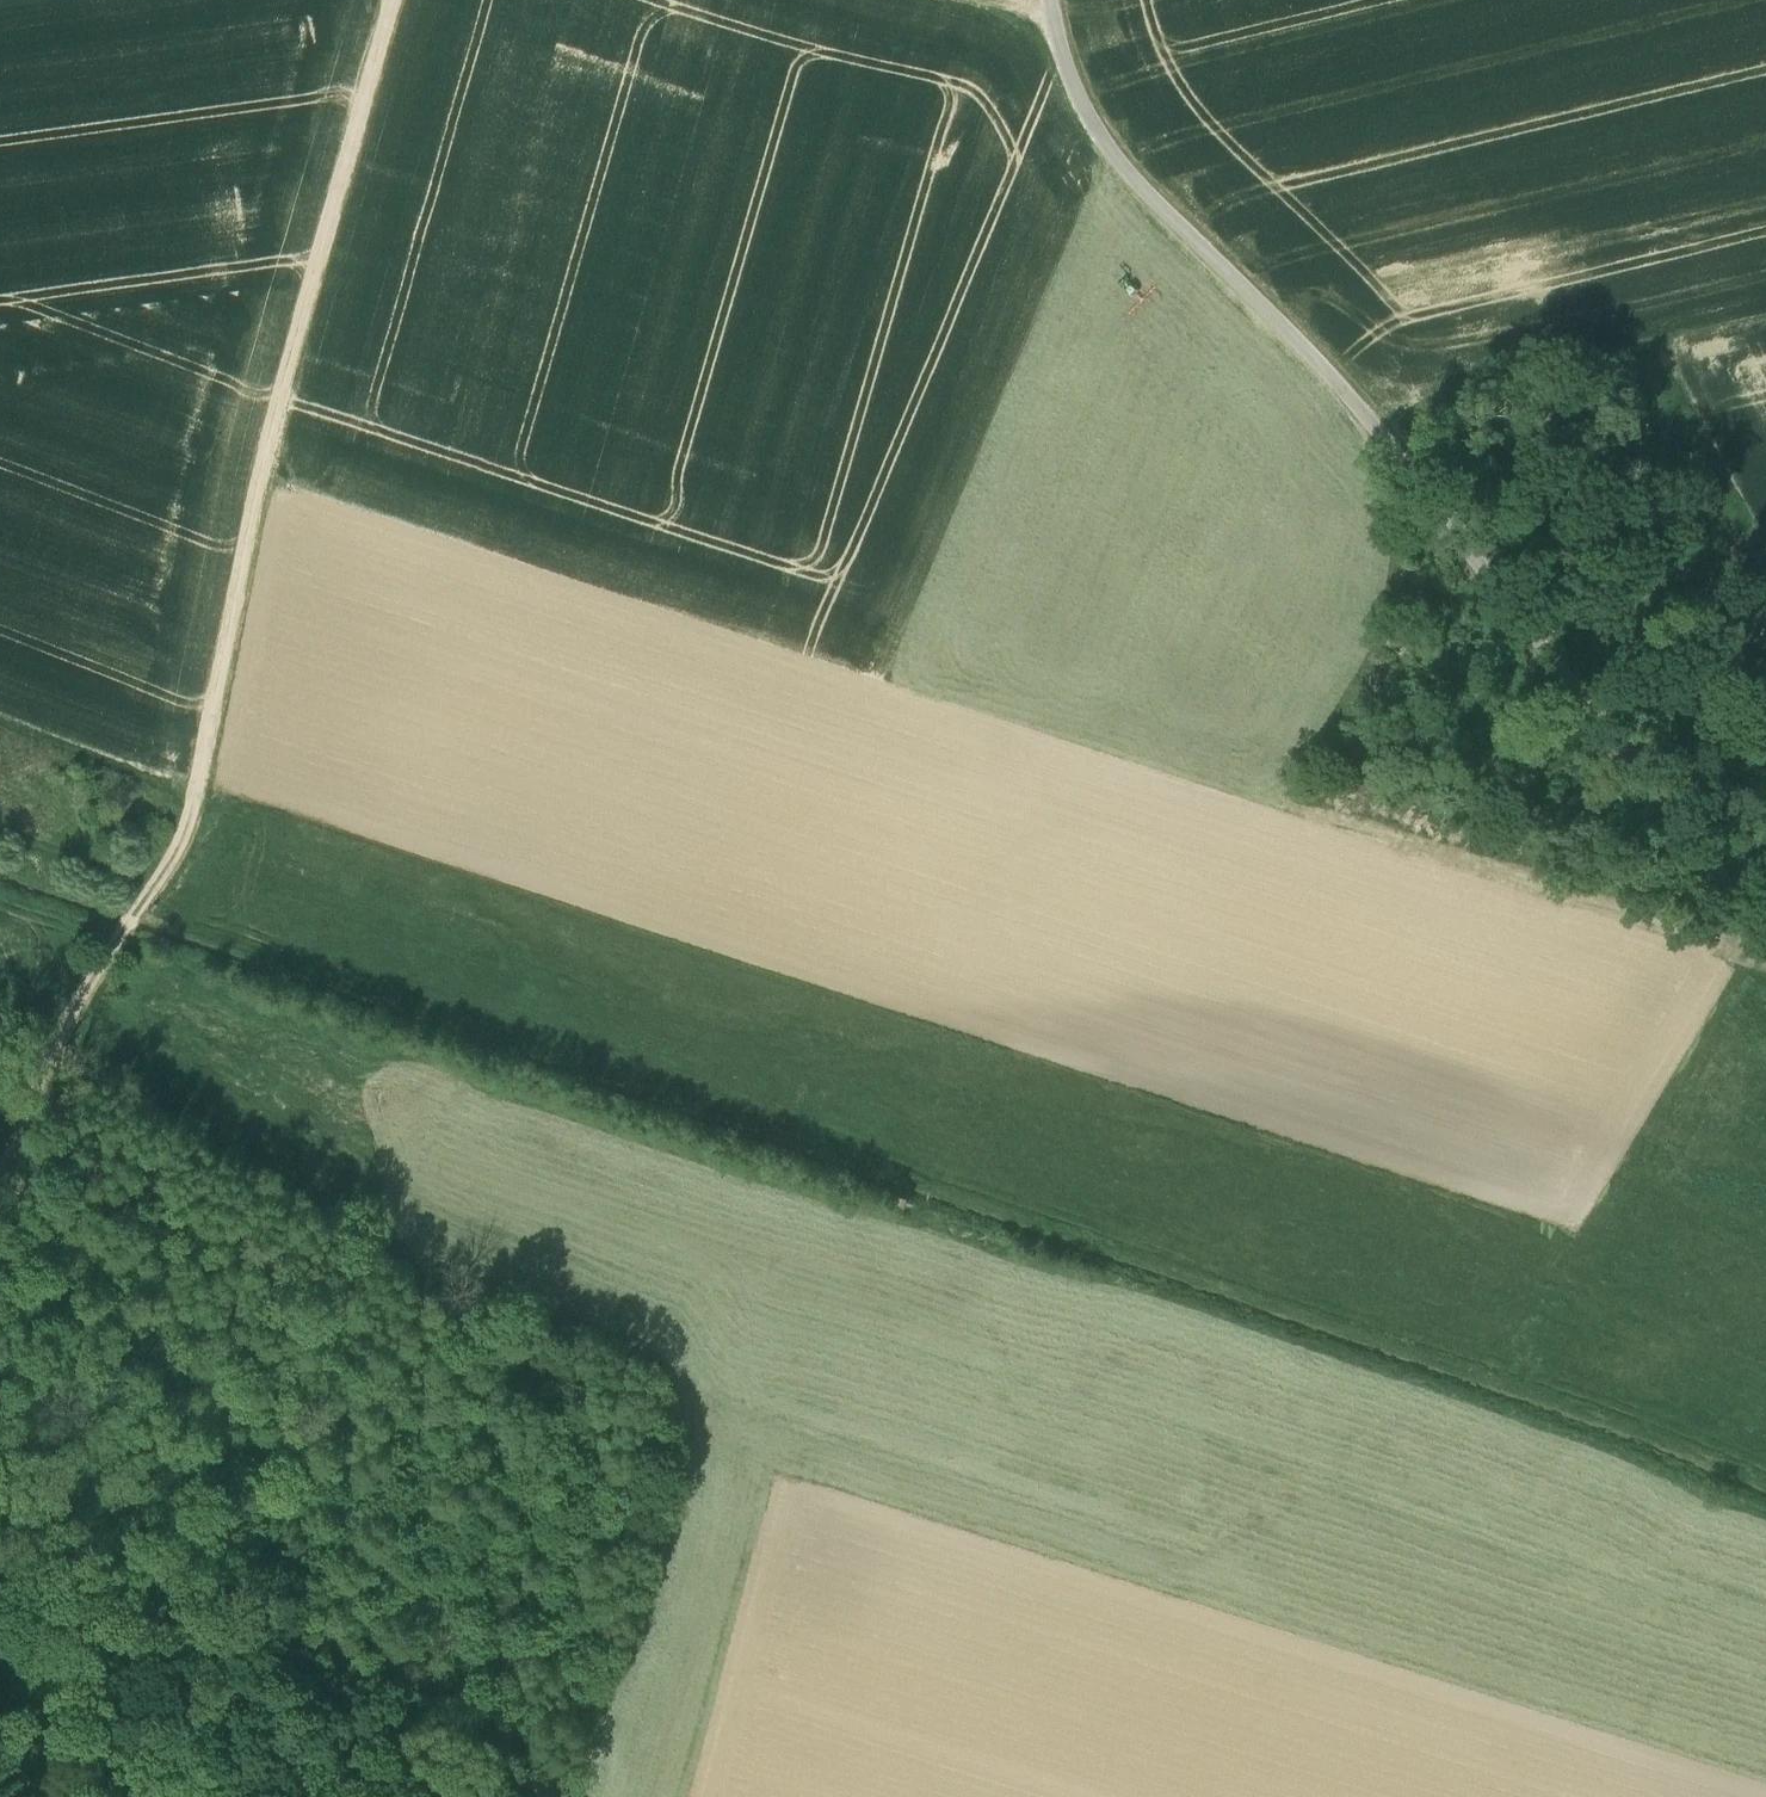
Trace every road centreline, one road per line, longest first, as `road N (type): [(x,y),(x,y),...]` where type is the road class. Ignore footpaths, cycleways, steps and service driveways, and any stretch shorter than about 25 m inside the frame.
road 1 (track): [(0,1205),(136,904),(188,830),(258,483),(391,0)]
road 2 (unclassified): [(1050,0),(1068,113),(1347,393),(1765,932)]

